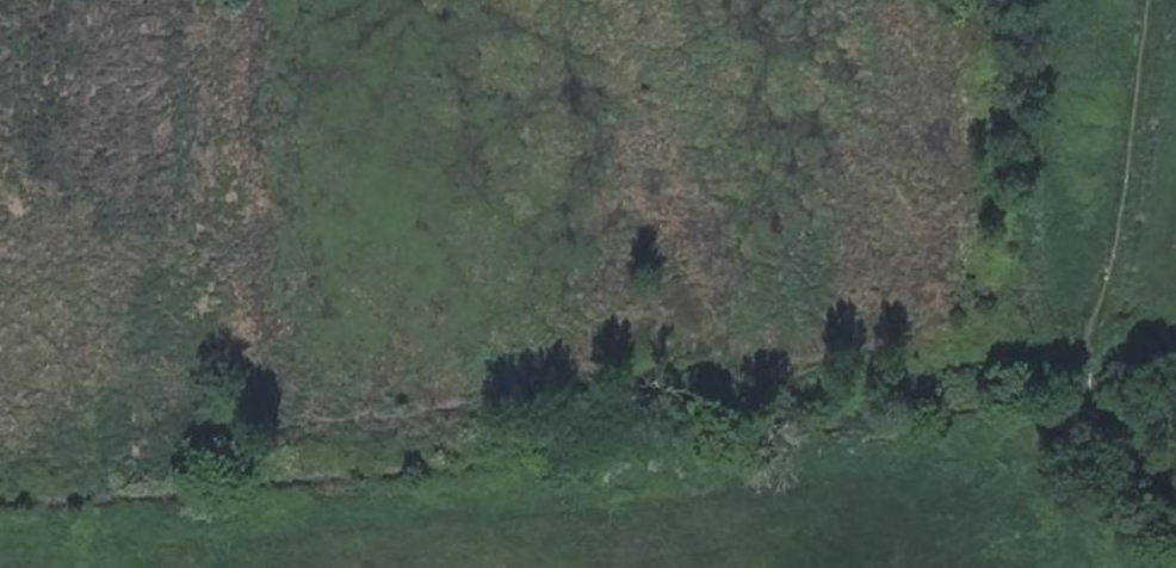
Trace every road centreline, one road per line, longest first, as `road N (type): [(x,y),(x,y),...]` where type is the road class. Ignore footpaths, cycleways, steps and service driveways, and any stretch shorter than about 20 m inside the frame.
road 1 (track): [(1173,567),(1102,464),(1088,413)]

